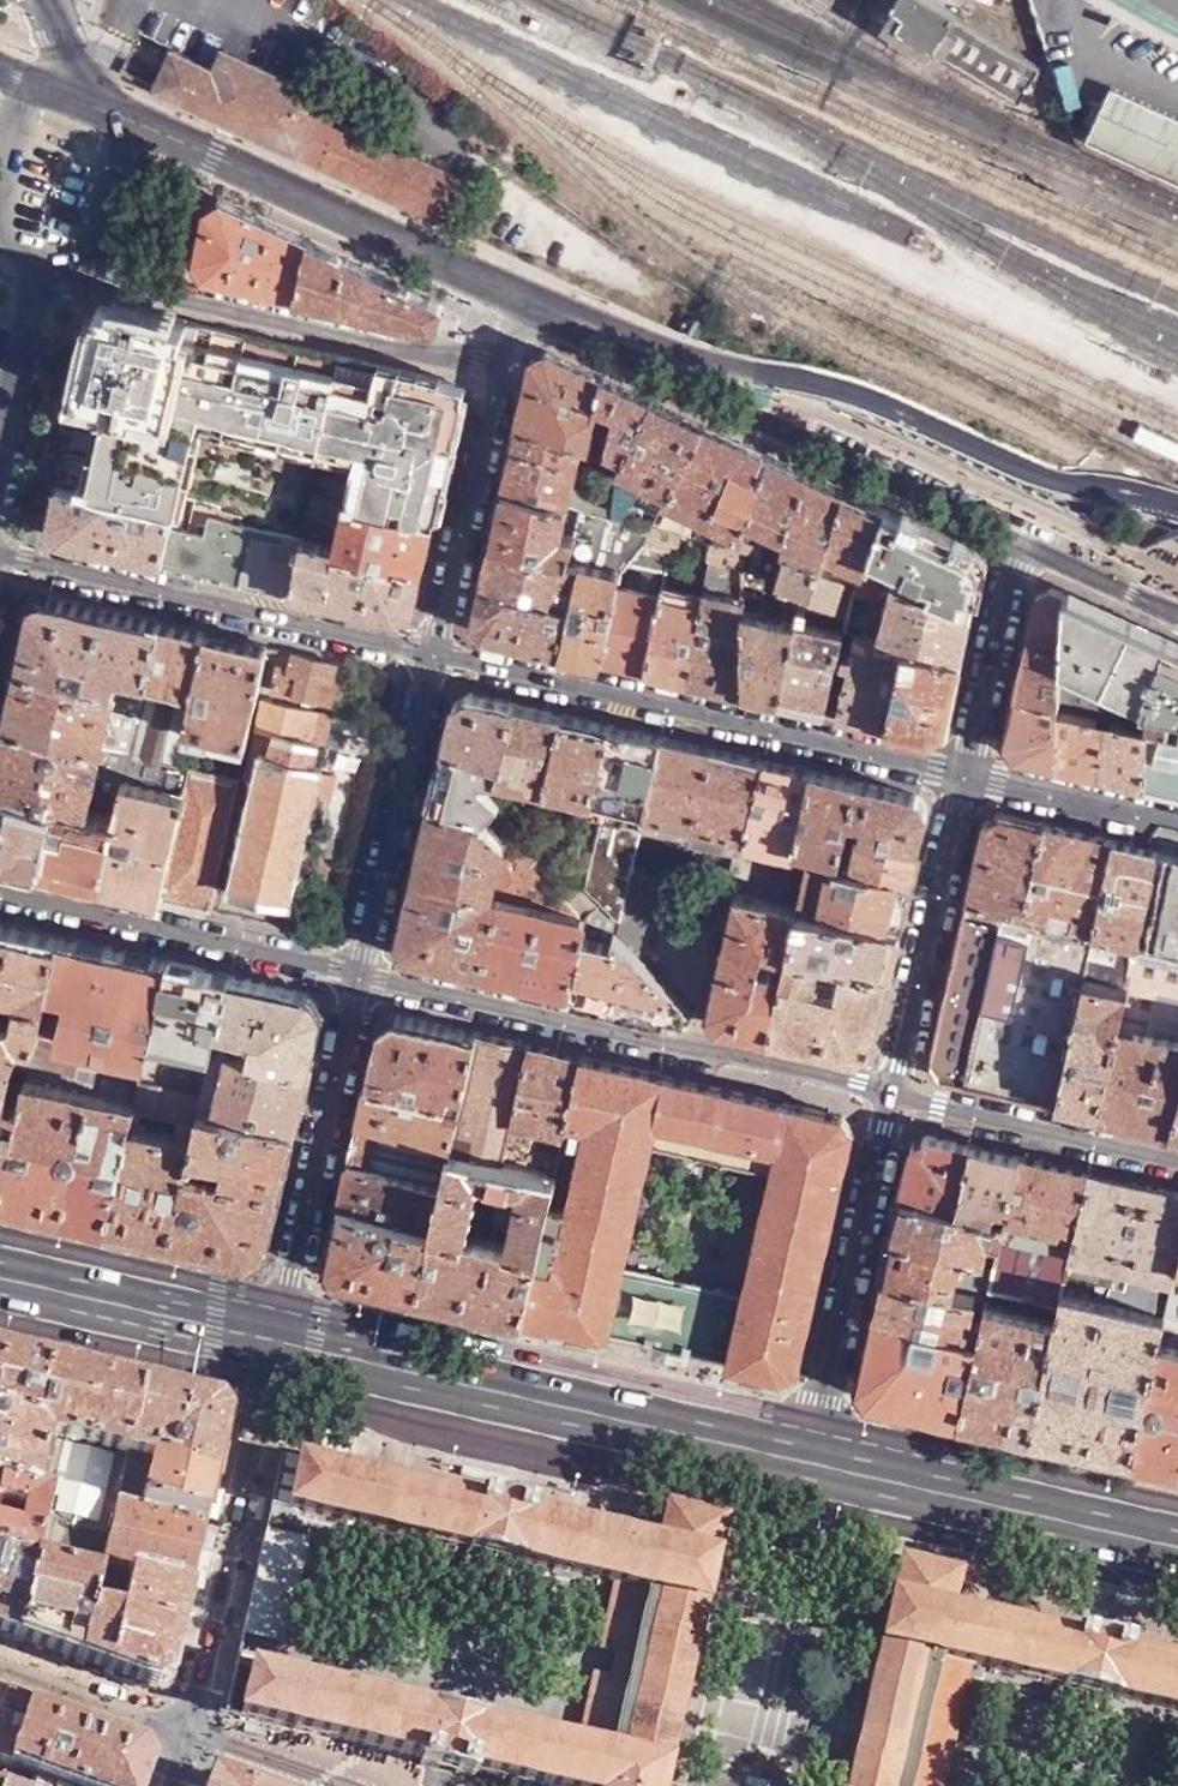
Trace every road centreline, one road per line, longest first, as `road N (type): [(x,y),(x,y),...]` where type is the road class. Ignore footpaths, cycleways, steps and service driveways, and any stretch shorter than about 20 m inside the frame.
road 1 (motorway): [(0,551),(1177,830)]
road 2 (motorway): [(1177,525),(0,251)]
road 3 (tertiary): [(1177,518),(992,457),(827,383),(627,335),(519,297)]
road 4 (tertiary): [(1033,539),(519,297)]
road 5 (residential): [(900,1094),(357,978)]
road 6 (primary): [(283,1341),(816,1463)]
road 7 (residential): [(435,656),(965,780)]
road 8 (residential): [(497,369),(43,261)]
road 9 (tertiary): [(519,297),(107,113)]
road 10 (residential): [(0,554),(435,656)]
road 11 (residential): [(193,1728),(283,1341)]
road 12 (residential): [(816,1463),(900,1094)]
road 13 (residential): [(357,978),(283,1341)]
road 14 (primary): [(816,1463),(1177,1545)]
road 15 (residential): [(357,978),(0,890)]
road 16 (residential): [(435,656),(357,978)]
road 17 (residential): [(900,1094),(965,780)]
road 18 (residential): [(497,369),(435,656)]
road 19 (primary): [(0,1277),(283,1341)]
road 20 (residential): [(1177,1161),(900,1094)]
road 21 (residential): [(965,780),(1033,539)]
road 22 (residential): [(965,780),(1177,824)]
road 23 (residential): [(0,1665),(193,1728)]
road 24 (tertiary): [(28,77),(4,223),(43,261)]
road 25 (tertiary): [(0,451),(43,261)]
road 26 (residential): [(359,1785),(193,1728)]
road 27 (tertiary): [(43,261),(77,243),(107,113)]
road 28 (tertiary): [(1177,601),(1033,539)]

